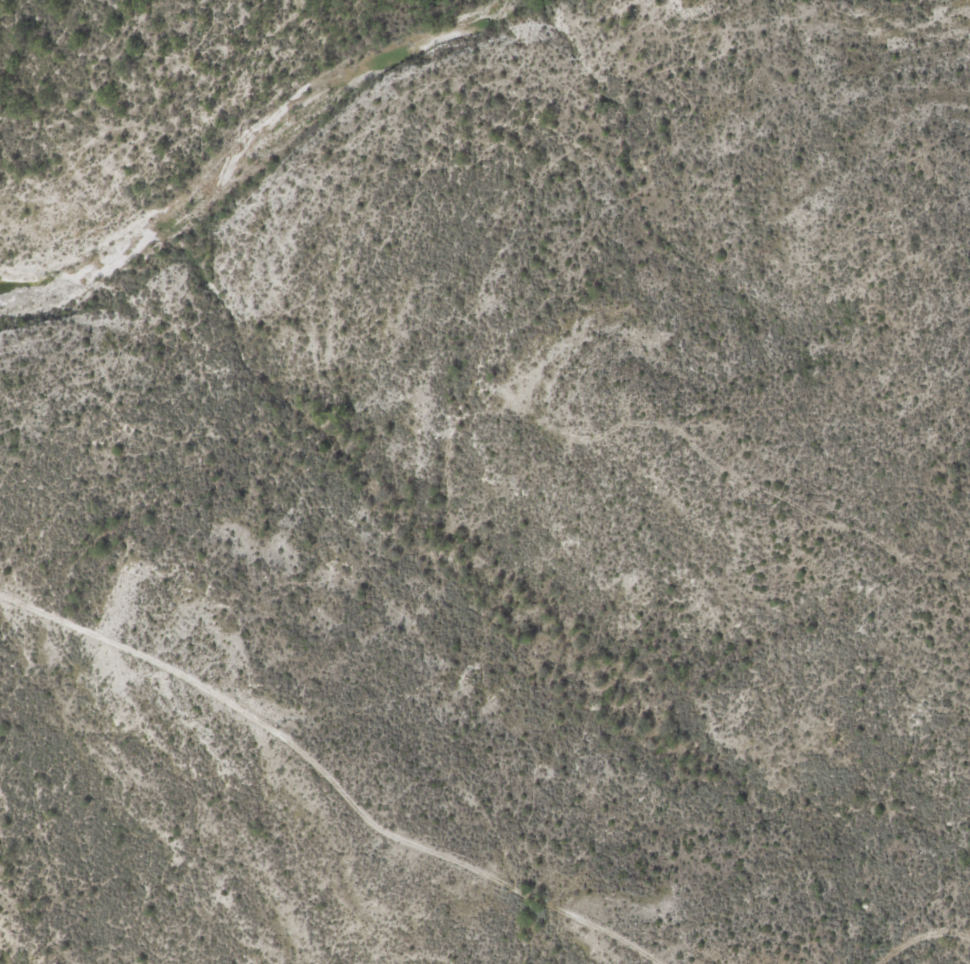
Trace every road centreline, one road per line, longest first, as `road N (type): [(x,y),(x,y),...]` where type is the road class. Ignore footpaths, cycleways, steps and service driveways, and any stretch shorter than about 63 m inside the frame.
road 1 (residential): [(661,963),(539,894),(395,839),(291,738),(192,675),(0,592)]

